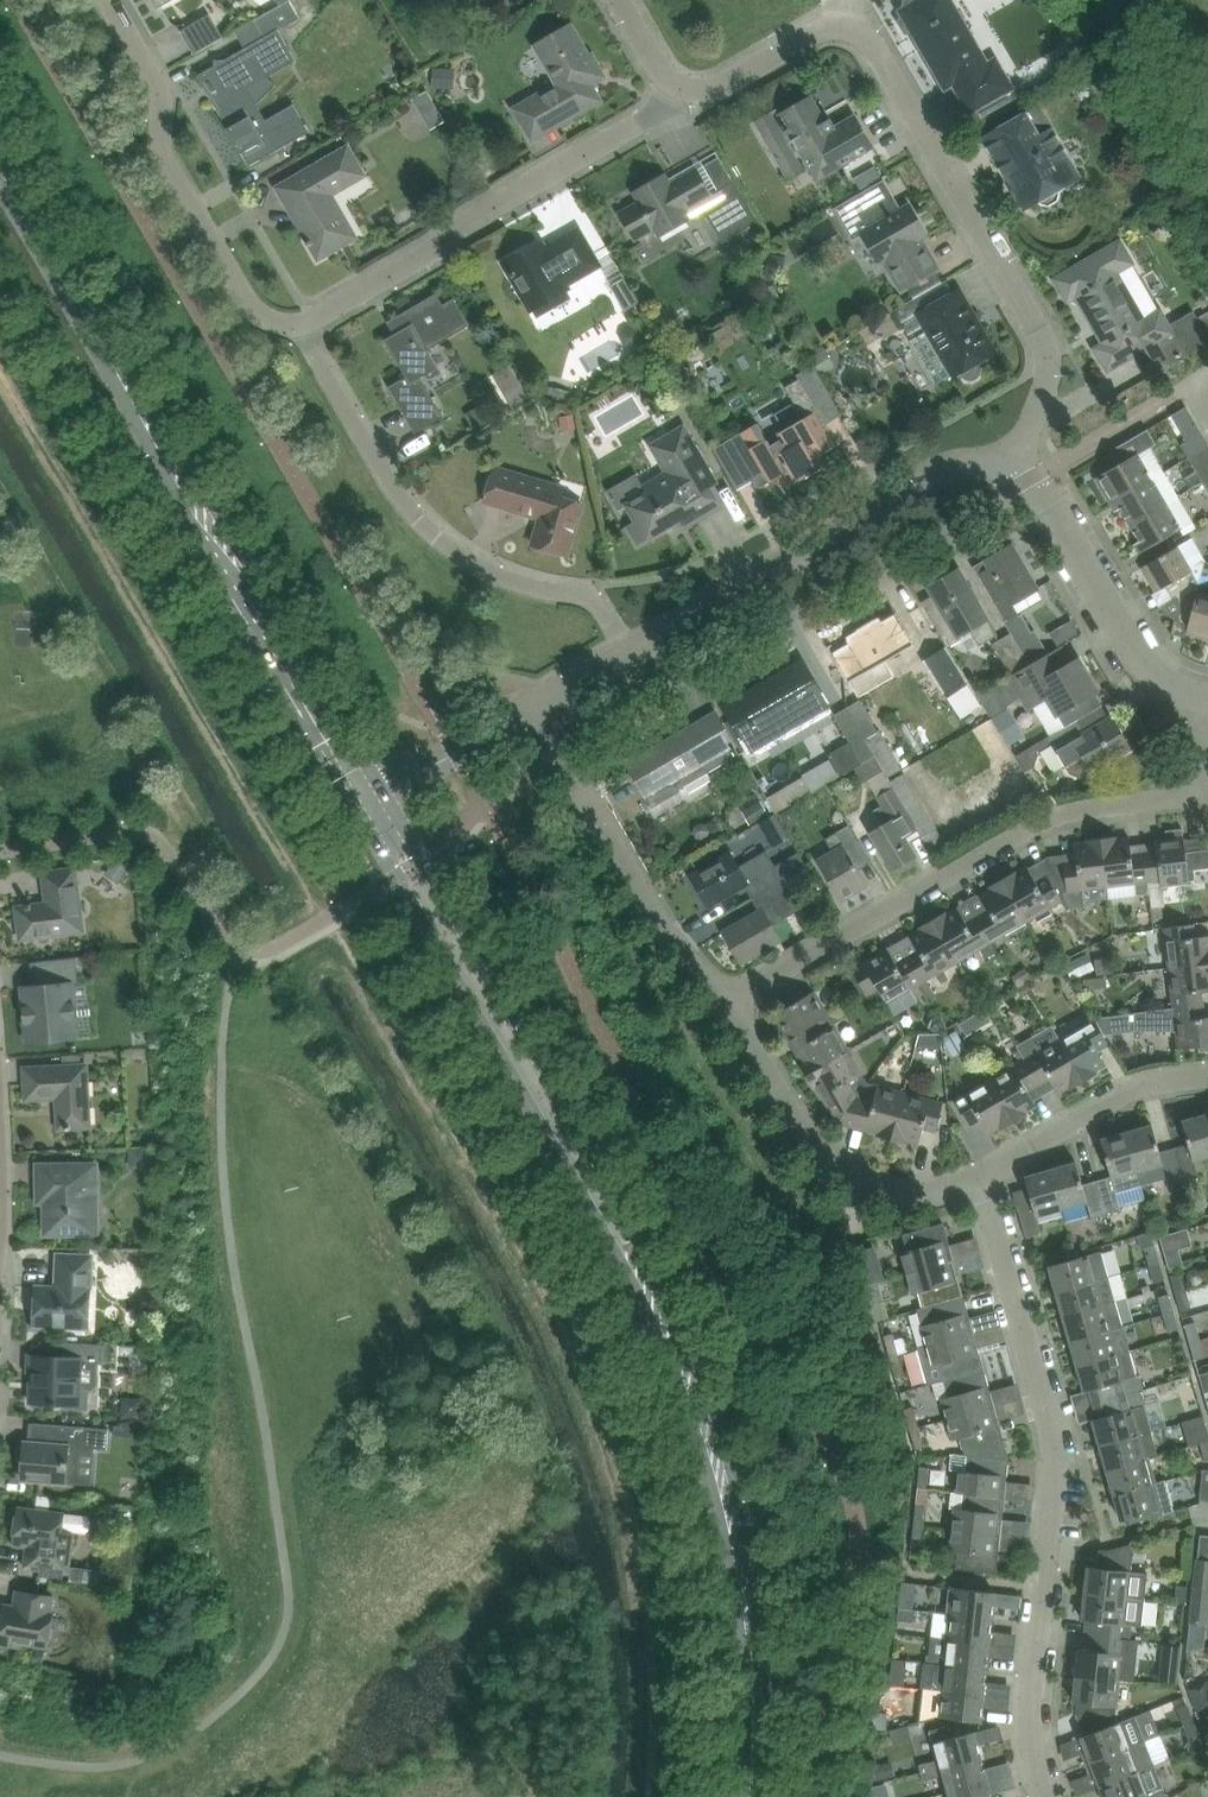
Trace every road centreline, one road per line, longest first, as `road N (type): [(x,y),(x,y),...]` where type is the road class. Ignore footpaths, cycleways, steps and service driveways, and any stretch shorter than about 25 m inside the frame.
road 1 (secondary): [(370,803),(0,170)]
road 2 (residential): [(1033,477),(1025,440),(1047,390),(1043,333),(879,47),(836,26),(710,88),(671,84)]
road 3 (residential): [(1051,1796),(1033,1724),(1054,1538),(1052,1430),(983,1179)]
road 4 (secondary): [(663,1318),(643,1238),(426,858),(406,828),(370,803)]
road 5 (secondary): [(370,803),(378,839),(663,1318)]
road 6 (residential): [(724,1005),(1035,831),(1207,793)]
road 7 (secondary): [(755,1796),(757,1684),(744,1579),(698,1389),(663,1318)]
road 8 (residential): [(630,653),(592,602),(497,572),(441,541),(397,497),(301,323)]
road 9 (residential): [(301,323),(665,103),(671,84)]
road 10 (tertiary): [(656,637),(945,470),(994,460),(1033,477)]
road 11 (residential): [(301,323),(259,313),(162,151),(160,87),(114,0)]
road 12 (residential): [(681,681),(1015,486)]
road 13 (residential): [(724,1005),(676,948),(535,708)]
road 14 (residential): [(983,1179),(953,1190),(896,1190),(842,1168),(790,1110),(724,1005)]
road 15 (tertiary): [(1033,477),(1149,672),(1207,702)]
road 16 (residential): [(1207,1077),(1133,1089),(983,1179)]
road 17 (tertiary): [(370,803),(535,708)]

